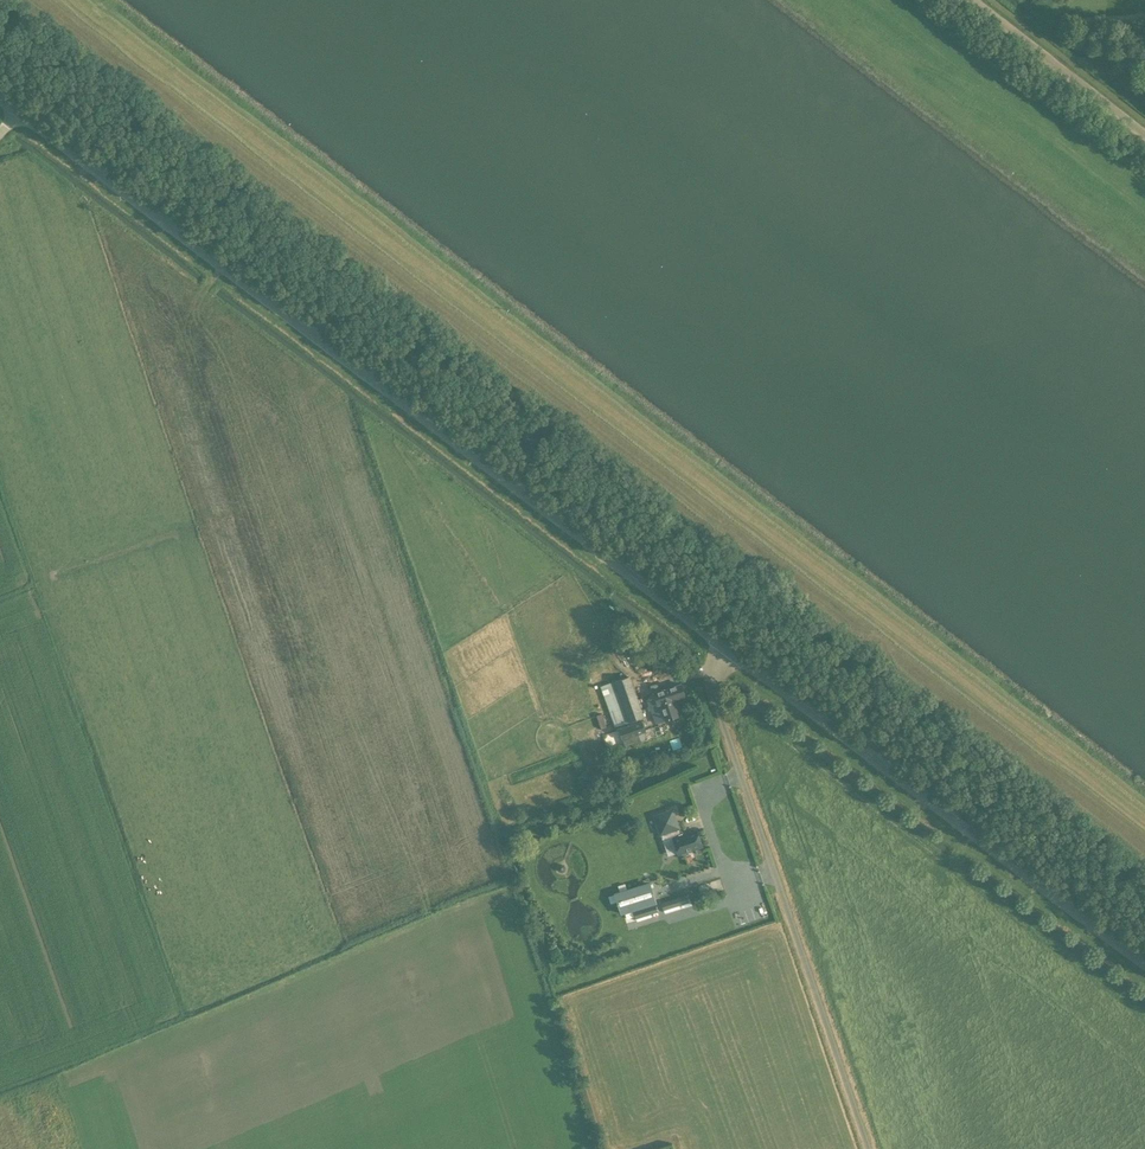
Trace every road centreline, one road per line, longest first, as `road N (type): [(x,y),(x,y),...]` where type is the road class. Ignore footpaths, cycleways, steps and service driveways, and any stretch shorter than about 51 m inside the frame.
road 1 (unclassified): [(729,653),(16,112)]
road 2 (unclassified): [(868,1148),(720,714),(715,671),(729,653)]
road 3 (unclassified): [(1144,965),(729,653)]
road 4 (unclassified): [(1144,135),(973,0)]

